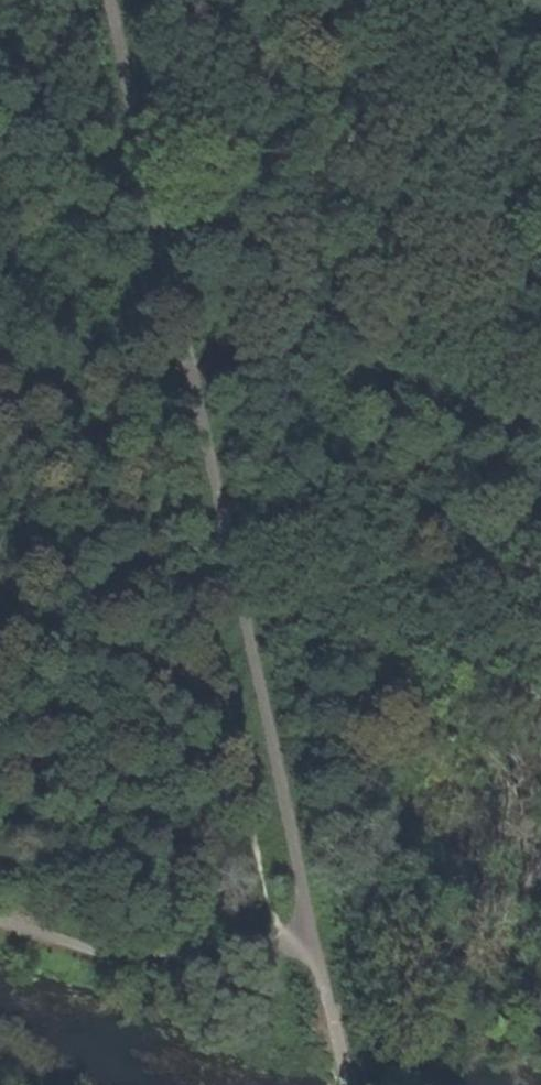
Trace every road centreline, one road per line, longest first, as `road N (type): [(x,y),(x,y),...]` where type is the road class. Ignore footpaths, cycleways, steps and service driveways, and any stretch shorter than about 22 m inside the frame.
road 1 (track): [(347,1084),(116,0)]
road 2 (track): [(0,918),(129,959),(219,960),(318,939)]

